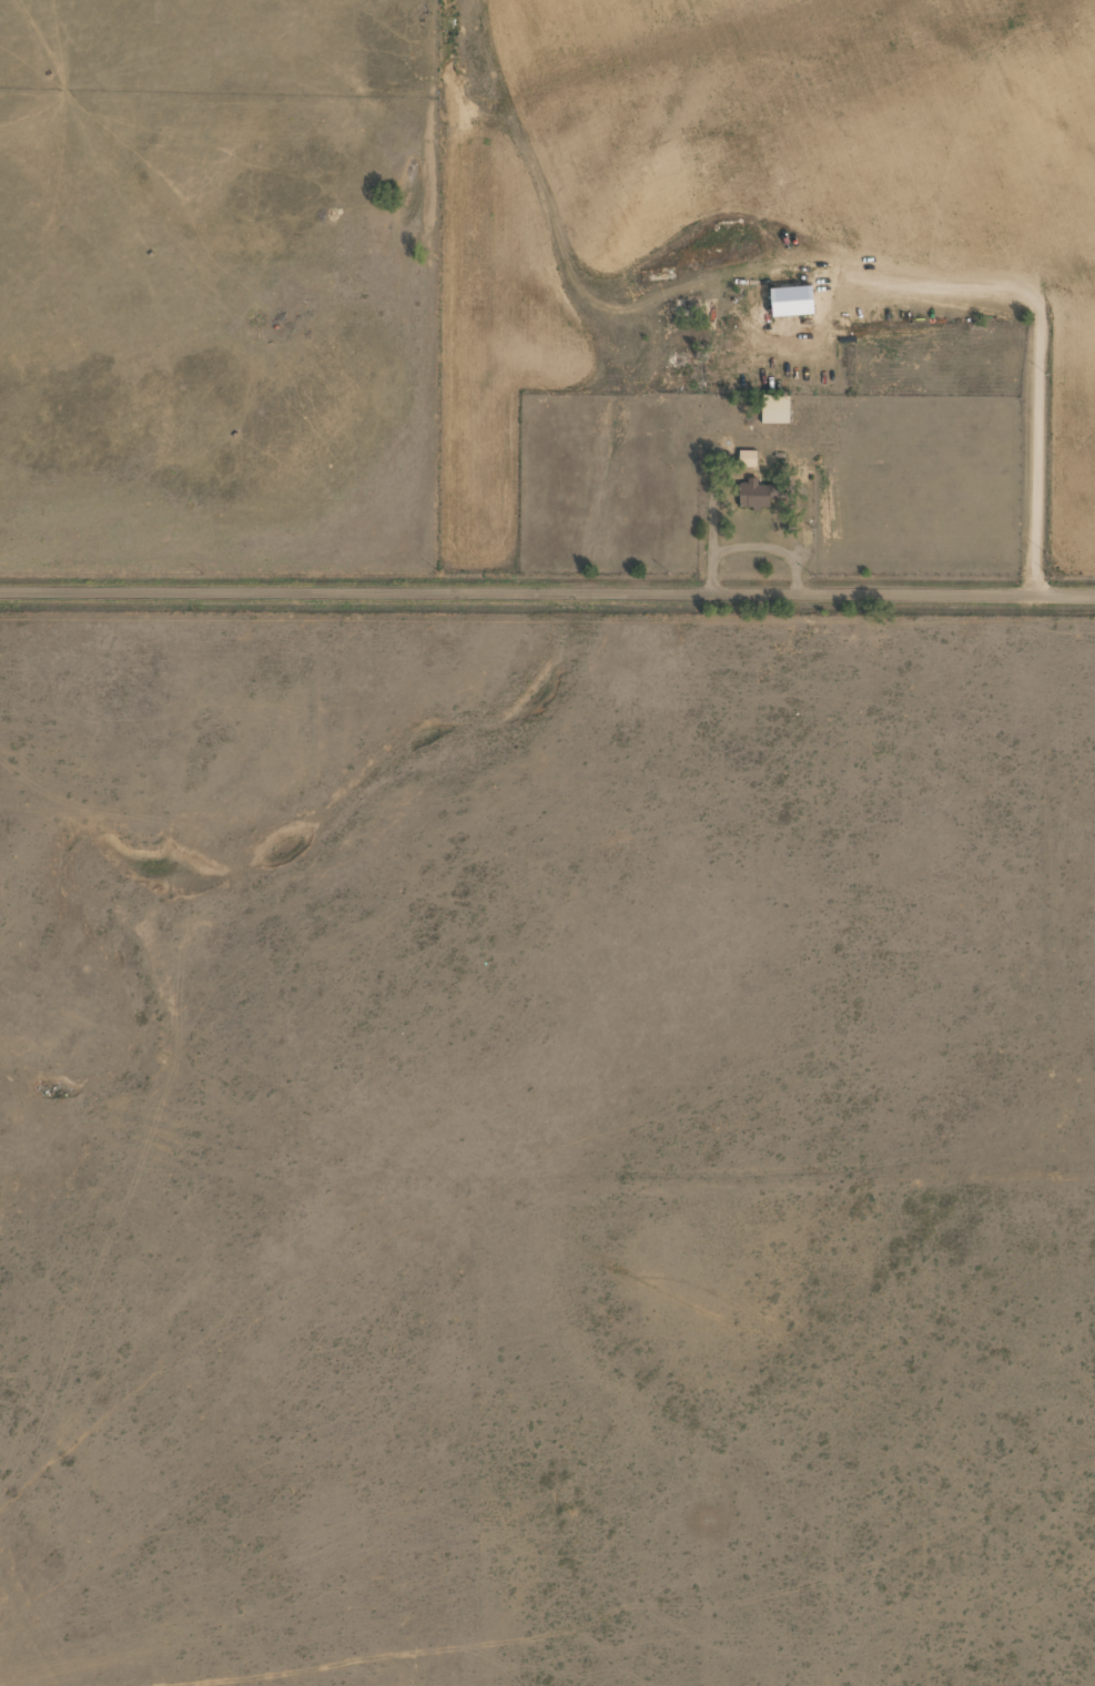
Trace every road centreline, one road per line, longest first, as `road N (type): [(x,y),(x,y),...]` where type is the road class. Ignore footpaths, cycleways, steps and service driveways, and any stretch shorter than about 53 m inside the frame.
road 1 (residential): [(0,589),(1094,593)]
road 2 (residential): [(13,589),(7,364)]

